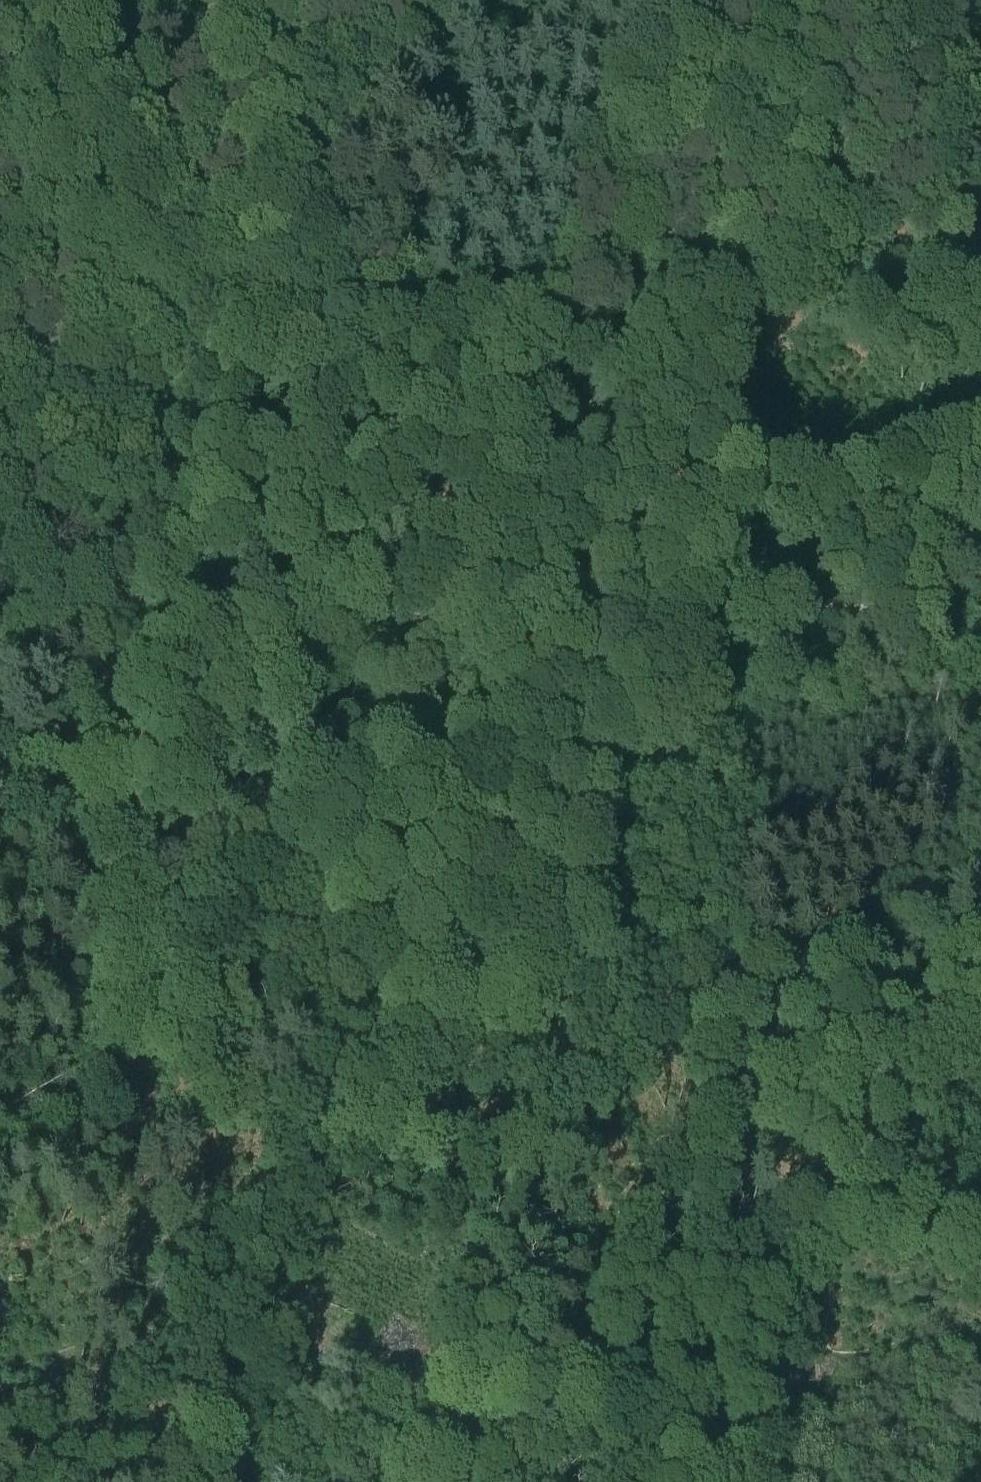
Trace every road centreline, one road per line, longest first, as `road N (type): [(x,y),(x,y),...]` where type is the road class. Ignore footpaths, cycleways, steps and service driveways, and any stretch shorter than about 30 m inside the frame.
road 1 (track): [(980,564),(891,594),(849,595),(730,565),(326,593),(110,622),(0,652)]
road 2 (track): [(606,0),(475,584)]

